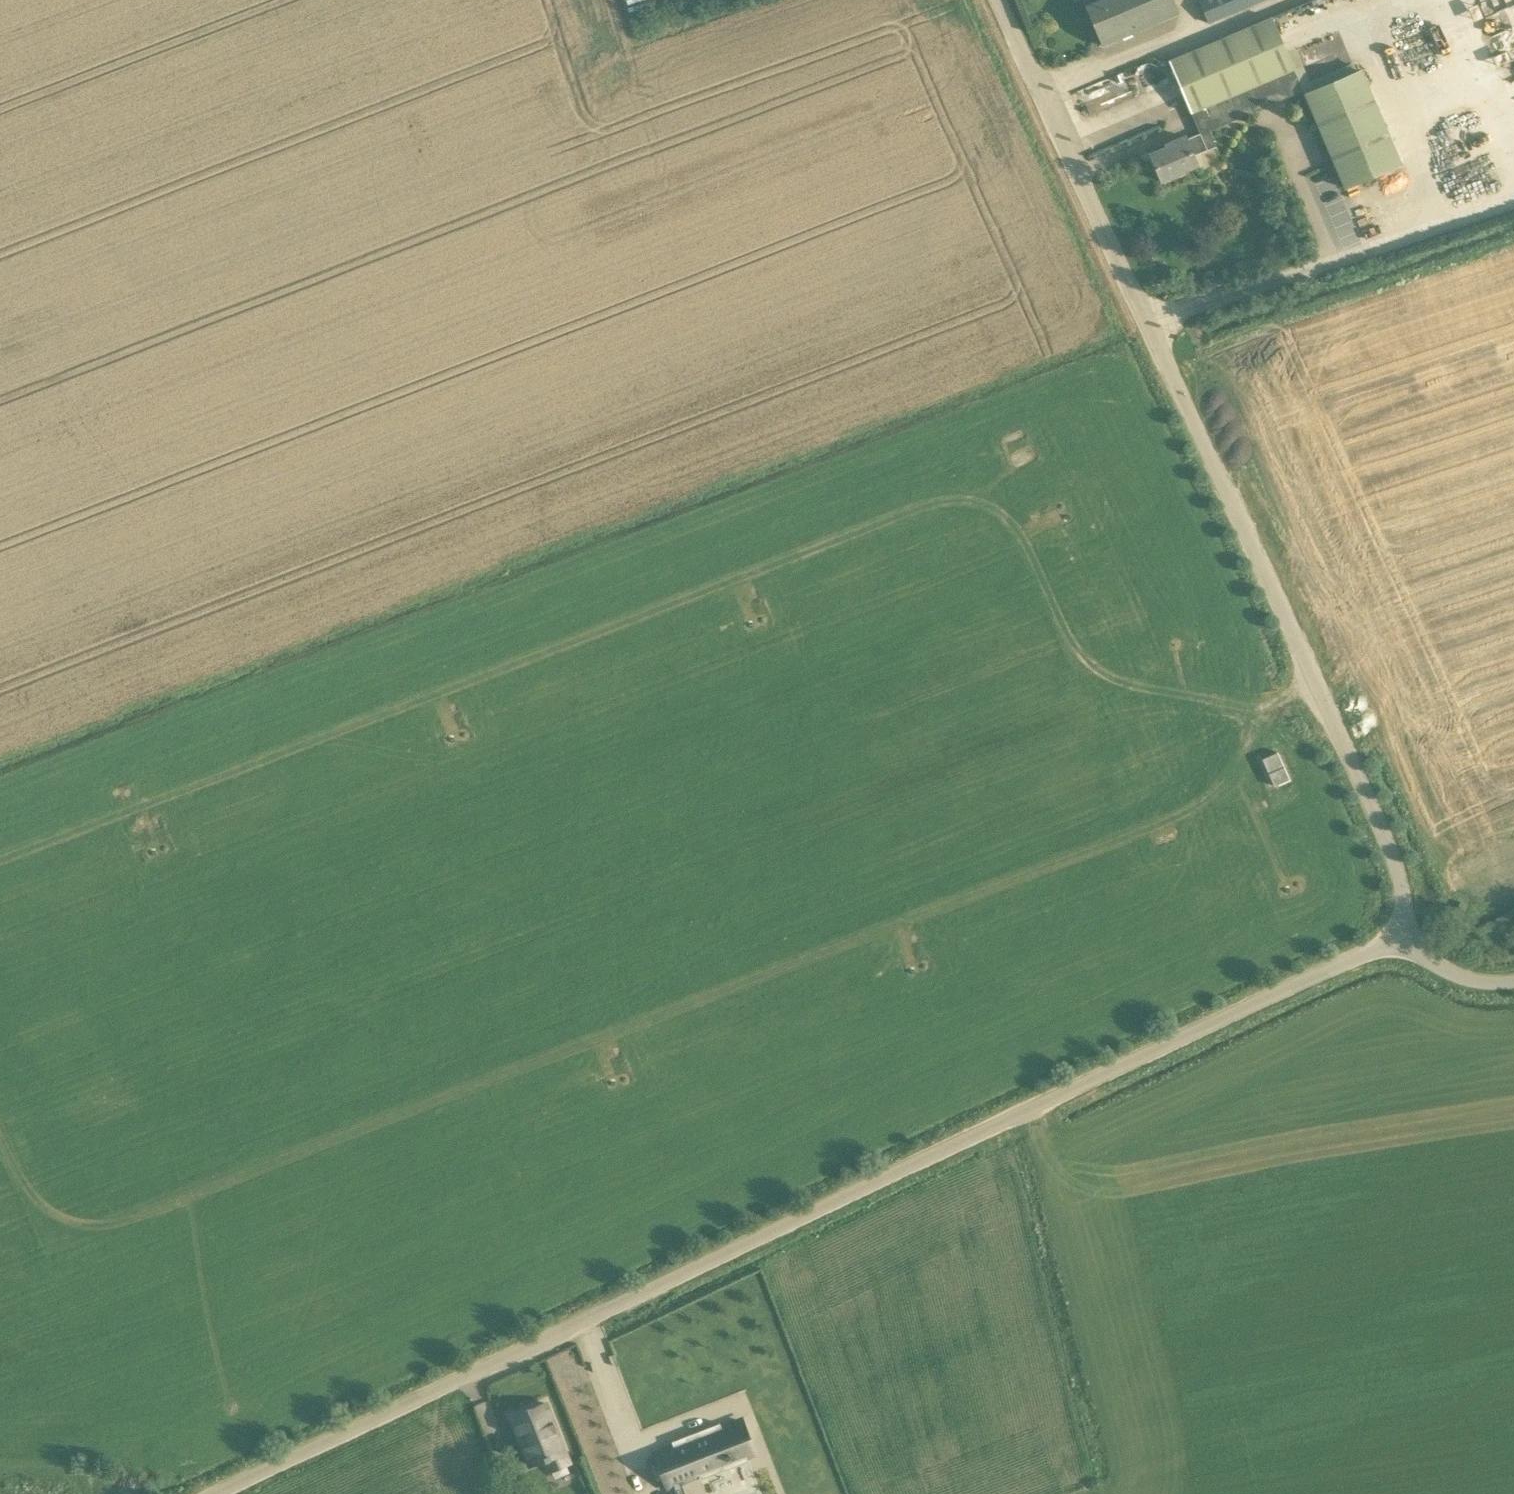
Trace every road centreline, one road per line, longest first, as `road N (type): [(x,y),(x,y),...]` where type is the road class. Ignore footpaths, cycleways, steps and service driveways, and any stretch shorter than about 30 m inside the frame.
road 1 (unclassified): [(215,1493),(1405,934)]
road 2 (unclassified): [(1405,934),(1392,855),(999,0)]
road 3 (unclassified): [(1513,982),(1475,981),(1436,964),(1405,934)]

